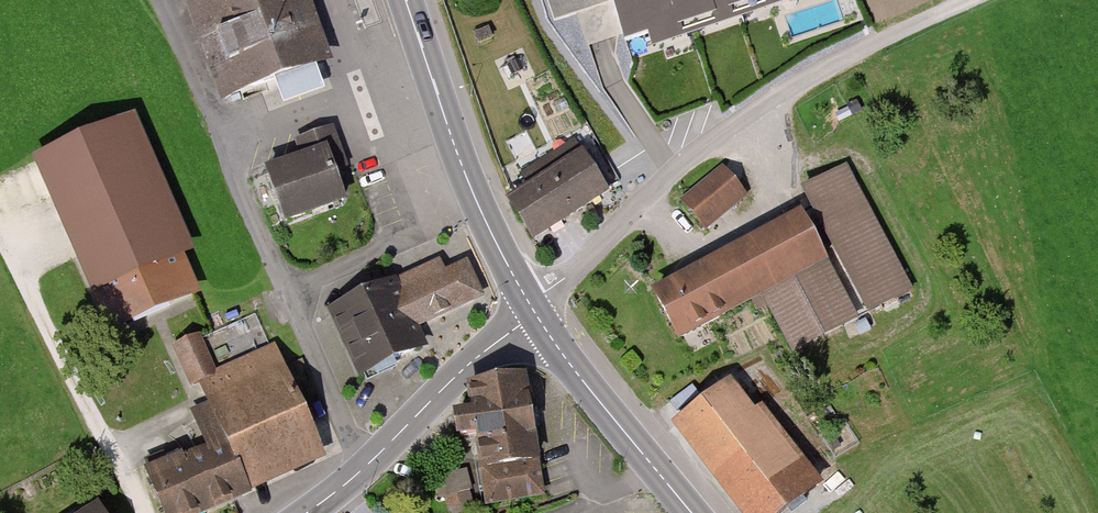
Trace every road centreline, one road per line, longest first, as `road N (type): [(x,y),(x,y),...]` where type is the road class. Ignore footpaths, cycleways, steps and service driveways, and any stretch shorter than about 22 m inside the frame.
road 1 (residential): [(532,309),(713,137),(834,62)]
road 2 (secondary): [(532,309),(461,164),(406,0)]
road 3 (track): [(137,512),(0,240)]
road 4 (tertiary): [(532,309),(307,512)]
road 5 (secondary): [(692,512),(532,309)]
road 6 (track): [(834,62),(968,0)]

